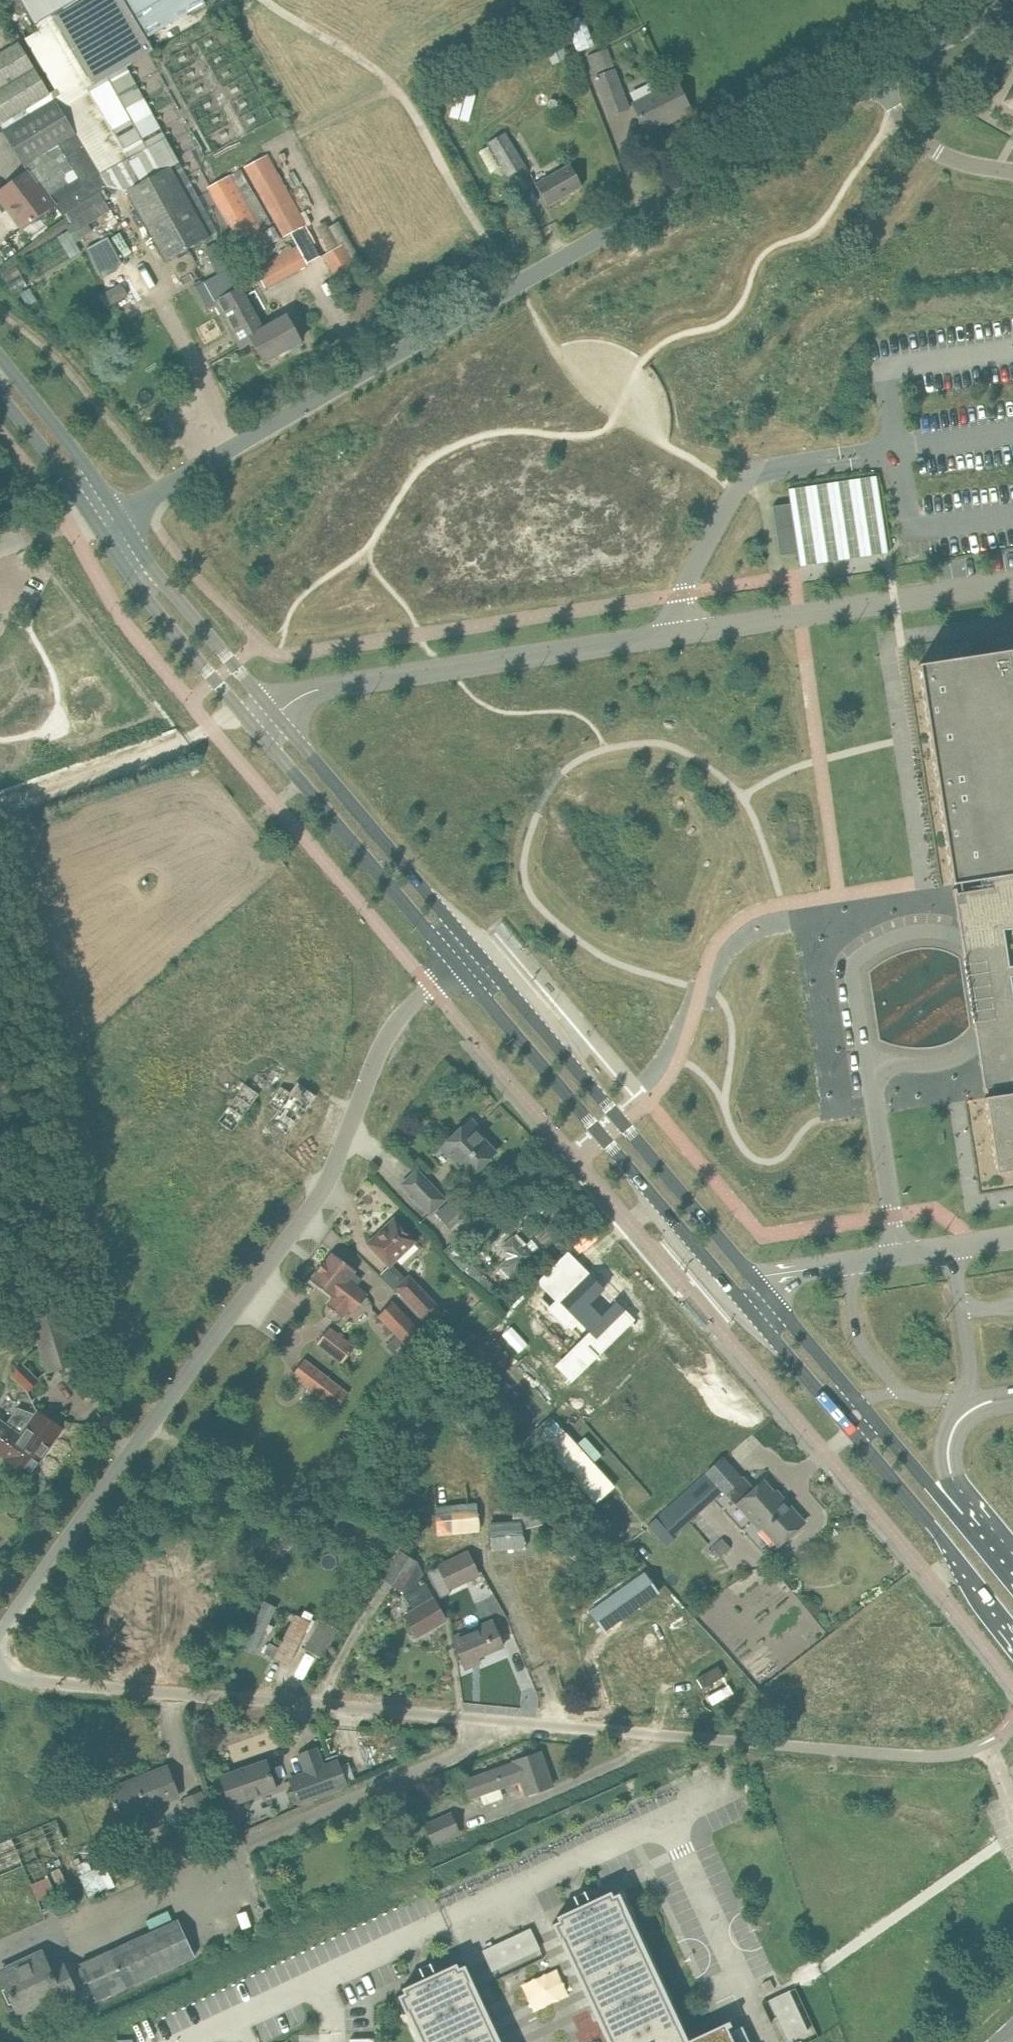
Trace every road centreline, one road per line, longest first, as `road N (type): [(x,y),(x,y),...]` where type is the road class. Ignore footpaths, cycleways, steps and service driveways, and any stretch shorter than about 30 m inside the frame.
road 1 (unclassified): [(995,1736),(944,1755),(918,1755),(34,1679),(0,1668)]
road 2 (unclassified): [(119,516),(877,77)]
road 3 (unclassified): [(0,1633),(315,1201),(380,1049),(455,964)]
road 4 (unclassified): [(277,714),(316,691),(1012,582)]
road 5 (tertiary): [(766,1293),(475,946)]
road 6 (tertiary): [(455,964),(747,1307)]
road 7 (tertiary): [(475,946),(277,714)]
road 8 (tertiary): [(258,732),(455,964)]
road 9 (tertiary): [(829,1405),(1012,1643)]
road 10 (tertiary): [(94,519),(149,600),(258,732)]
road 11 (tertiary): [(277,714),(170,592),(119,516)]
road 12 (tertiary): [(119,516),(0,359)]
road 13 (tertiary): [(970,1536),(858,1400)]
road 14 (tertiary): [(0,395),(94,519)]
road 15 (unclassified): [(963,1397),(971,1370),(953,1247)]
road 16 (unclassified): [(853,1262),(861,1346),(905,1393)]
road 17 (unclassified): [(995,0),(972,23),(877,77)]
road 18 (tertiary): [(858,1400),(766,1293)]
road 19 (tertiary): [(747,1307),(829,1405)]
road 20 (residential): [(1012,171),(938,151),(901,116)]

